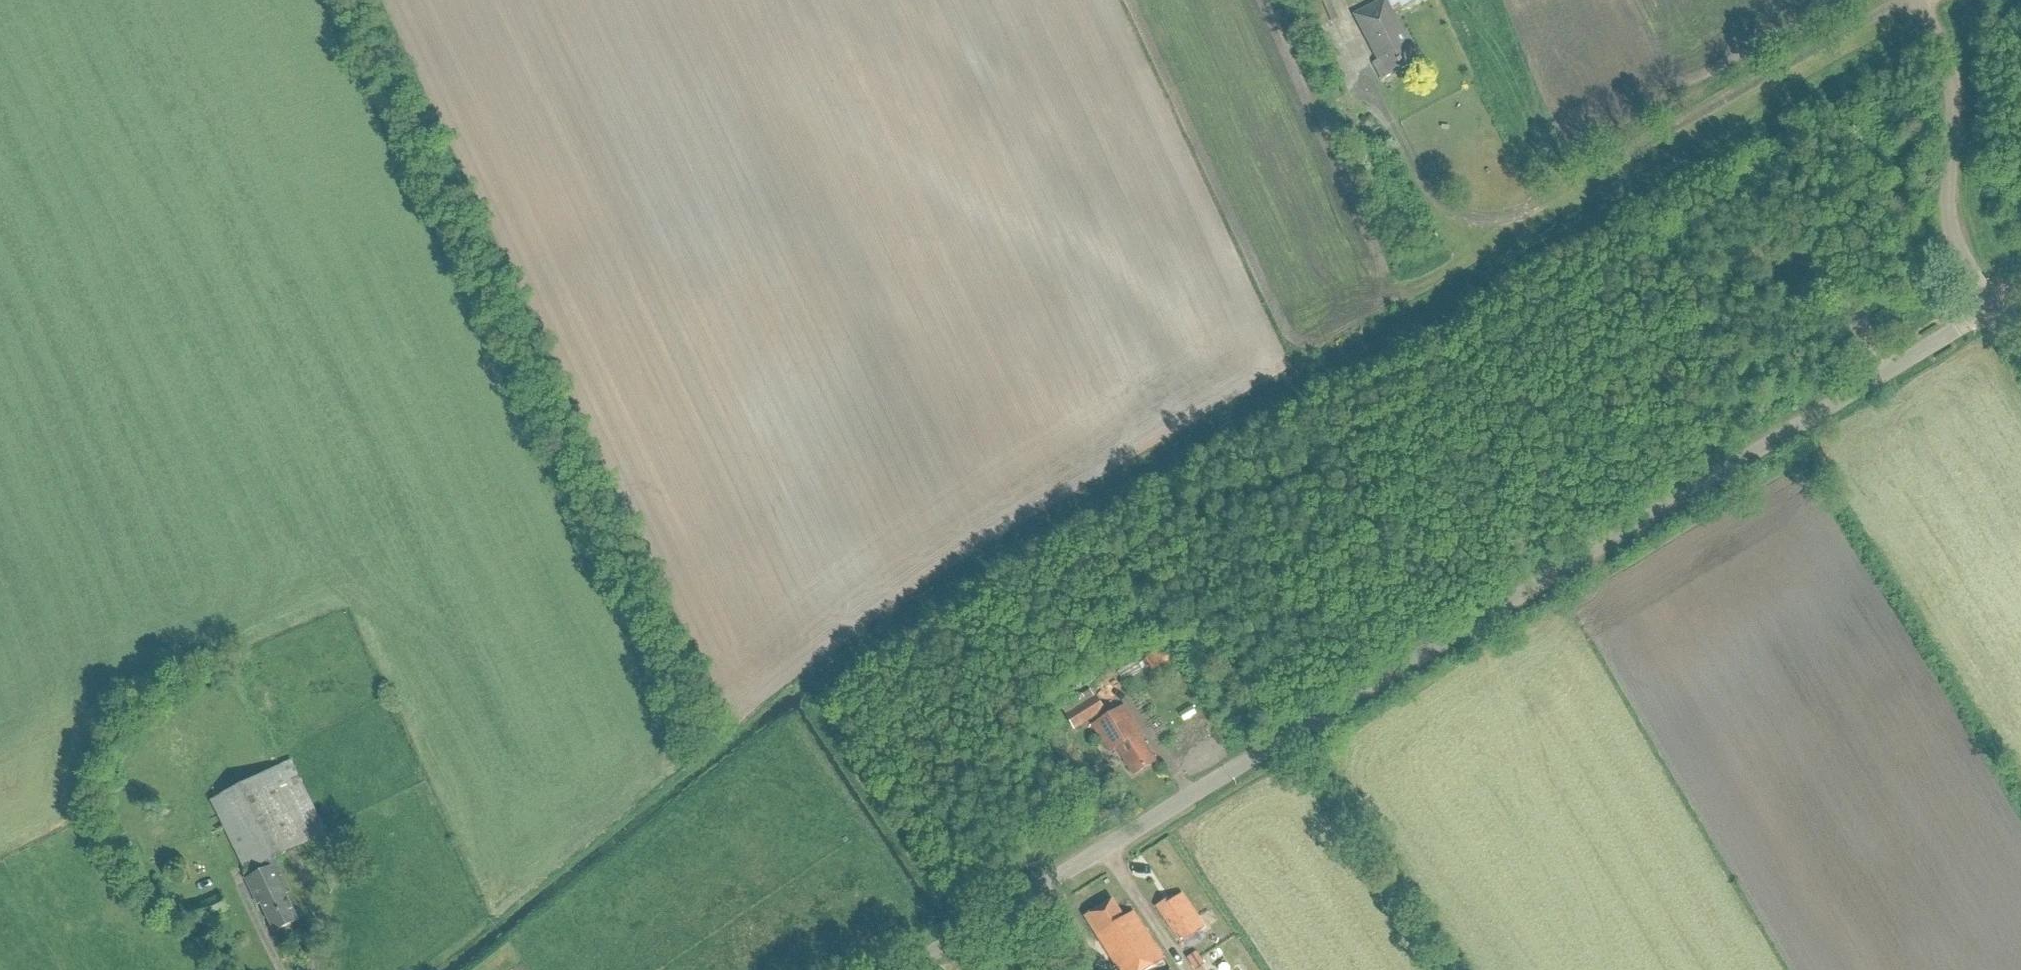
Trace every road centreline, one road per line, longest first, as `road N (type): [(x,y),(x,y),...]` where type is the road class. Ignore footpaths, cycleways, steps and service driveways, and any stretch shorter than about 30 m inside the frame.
road 1 (track): [(967,931),(826,721),(830,698),(1027,554),(2018,0)]
road 2 (unclassified): [(904,969),(1993,307)]
road 3 (unclassified): [(1902,0),(1535,206)]
road 4 (unclassified): [(1993,307),(1951,234),(1952,89),(1919,0)]

